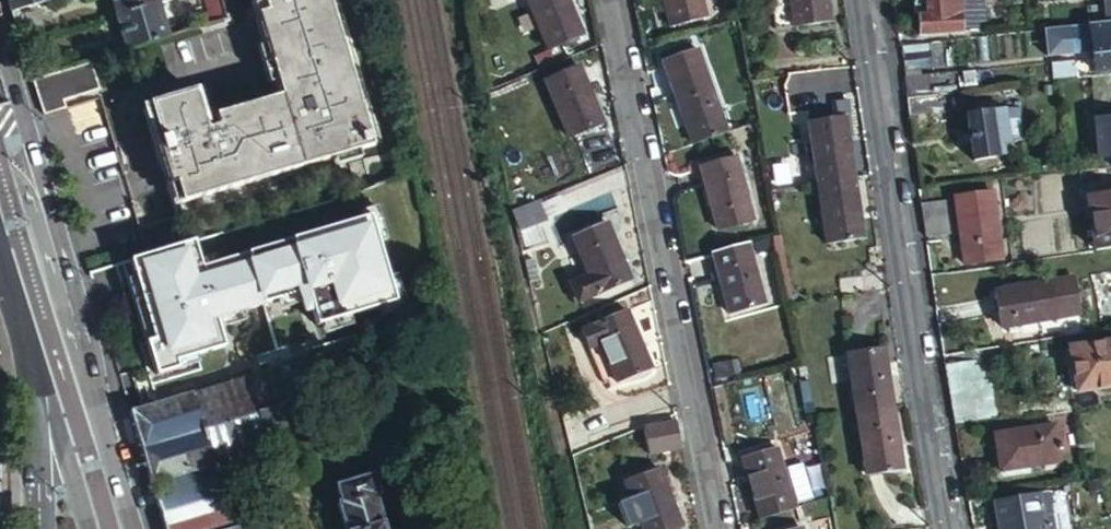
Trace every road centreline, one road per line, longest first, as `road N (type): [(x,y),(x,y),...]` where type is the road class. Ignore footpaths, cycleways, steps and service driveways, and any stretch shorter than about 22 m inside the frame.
road 1 (residential): [(616,0),(722,528)]
road 2 (unclassified): [(868,0),(958,528)]
road 3 (secondary): [(124,497),(40,205)]
road 4 (secondary): [(40,205),(41,172),(0,37)]
road 5 (secondary): [(0,242),(46,401)]
road 6 (secondary): [(46,401),(88,528)]
road 7 (secondary): [(46,401),(43,528)]

